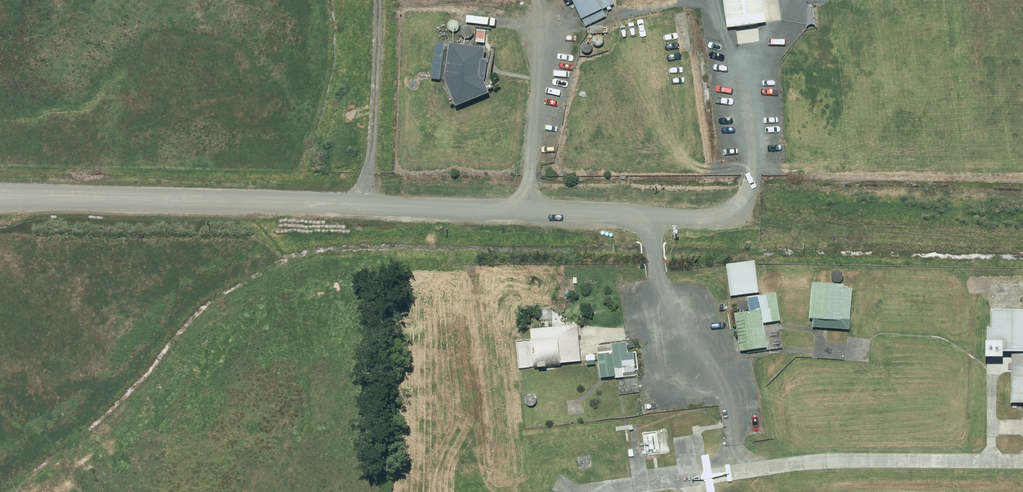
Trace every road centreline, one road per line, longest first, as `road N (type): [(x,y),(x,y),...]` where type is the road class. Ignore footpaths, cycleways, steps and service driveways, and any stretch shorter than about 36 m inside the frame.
road 1 (unclassified): [(0,200),(649,223)]
road 2 (track): [(723,215),(1022,234)]
road 3 (track): [(370,209),(379,0)]

